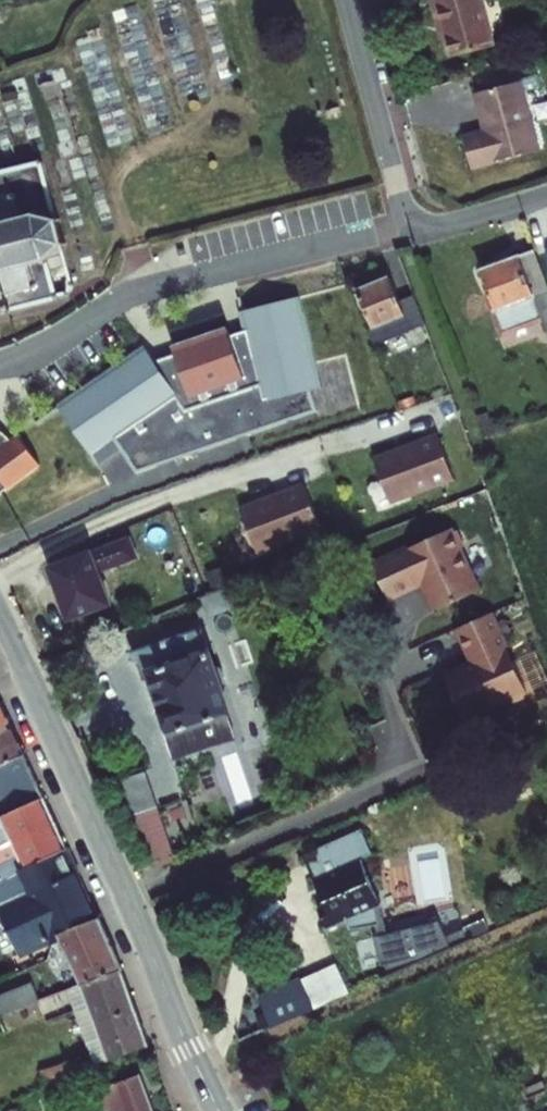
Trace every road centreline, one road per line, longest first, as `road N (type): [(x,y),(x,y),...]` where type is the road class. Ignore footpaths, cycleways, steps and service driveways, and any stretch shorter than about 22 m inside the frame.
road 1 (secondary): [(0,616),(215,1110)]
road 2 (residential): [(0,361),(143,292),(409,232)]
road 3 (residential): [(409,232),(348,0)]
road 4 (residential): [(409,232),(546,195)]

